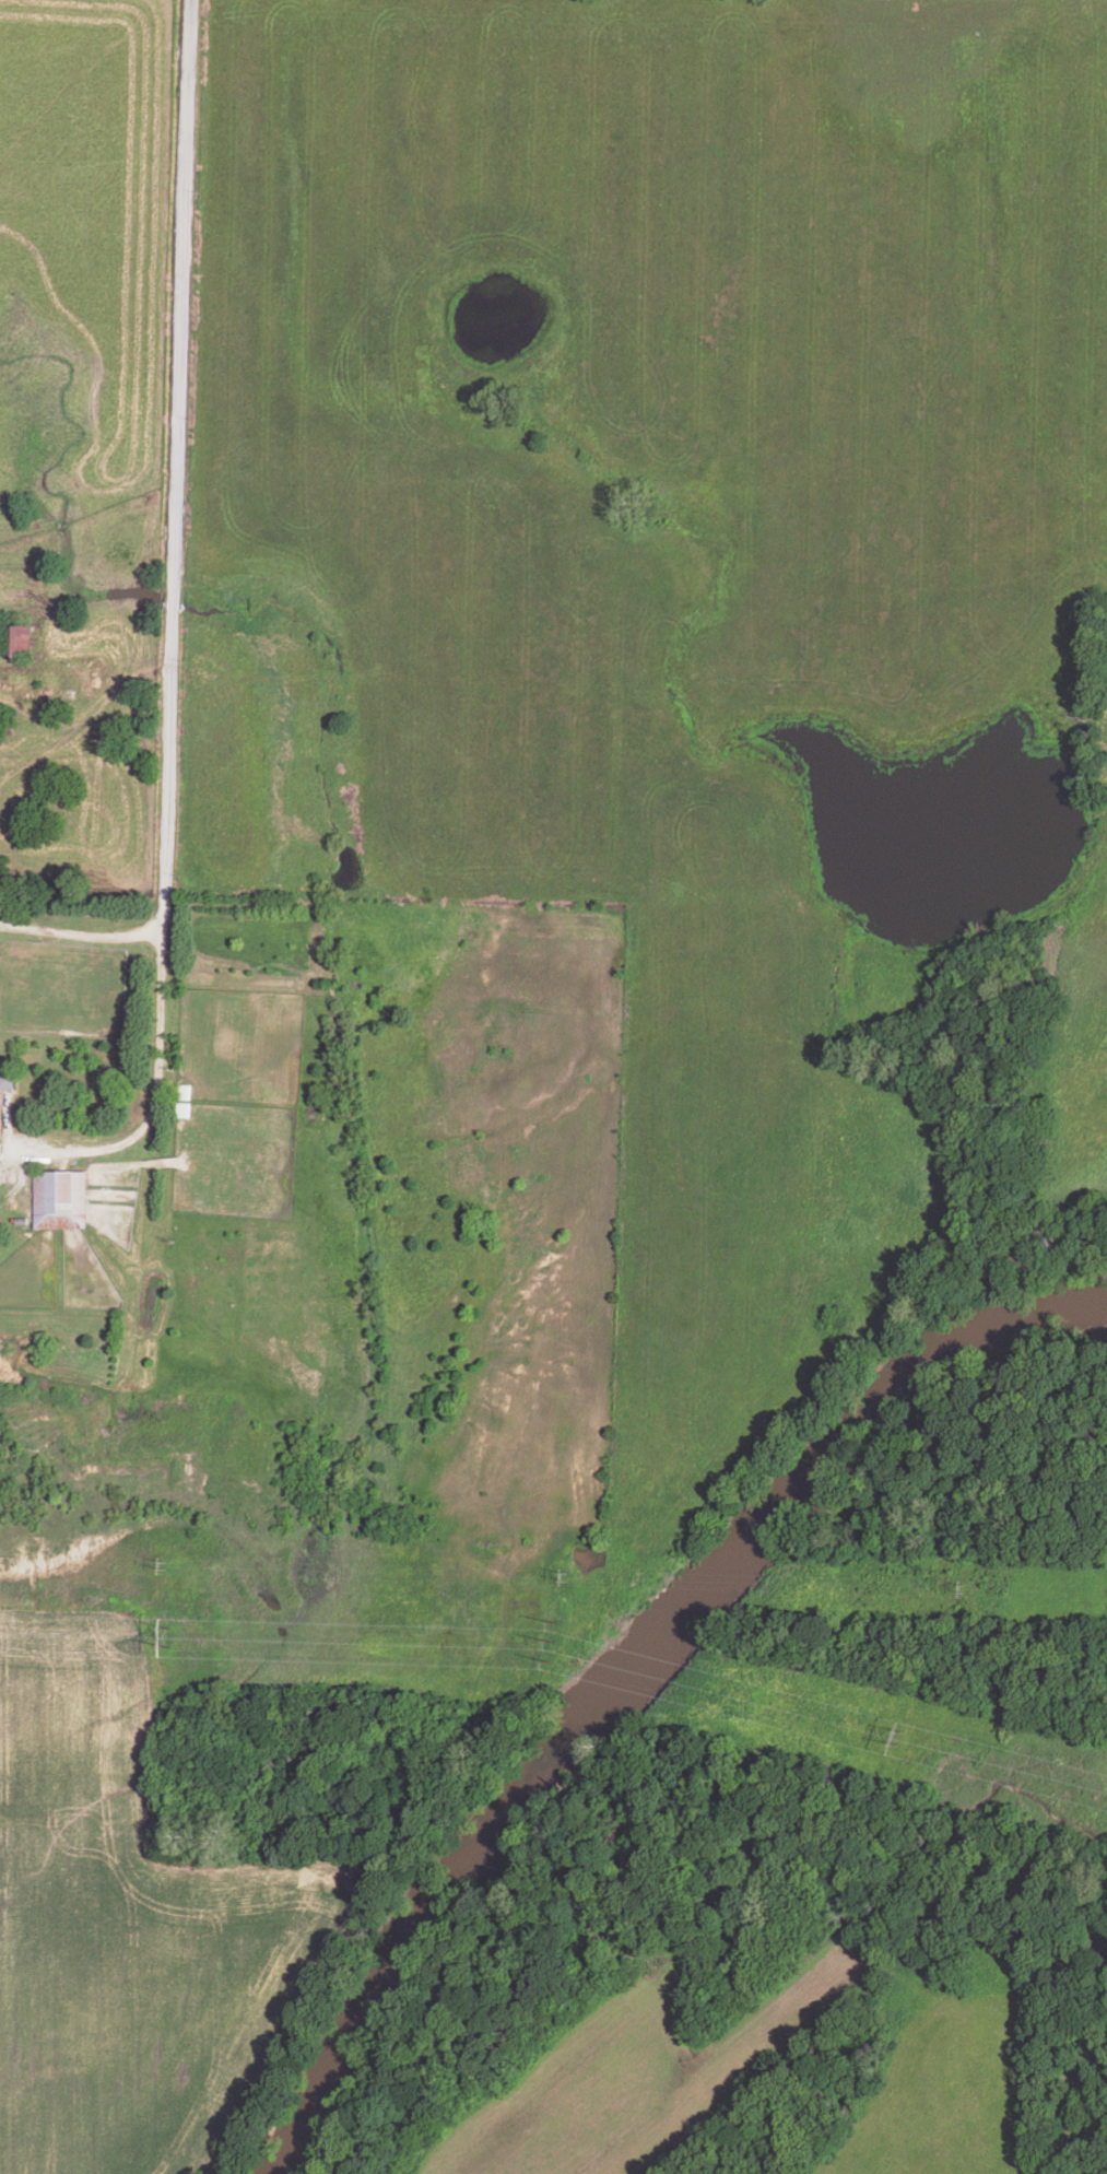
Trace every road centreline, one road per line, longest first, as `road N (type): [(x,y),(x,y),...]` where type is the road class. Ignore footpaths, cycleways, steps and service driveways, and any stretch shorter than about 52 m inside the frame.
road 1 (residential): [(191,0),(165,935)]

